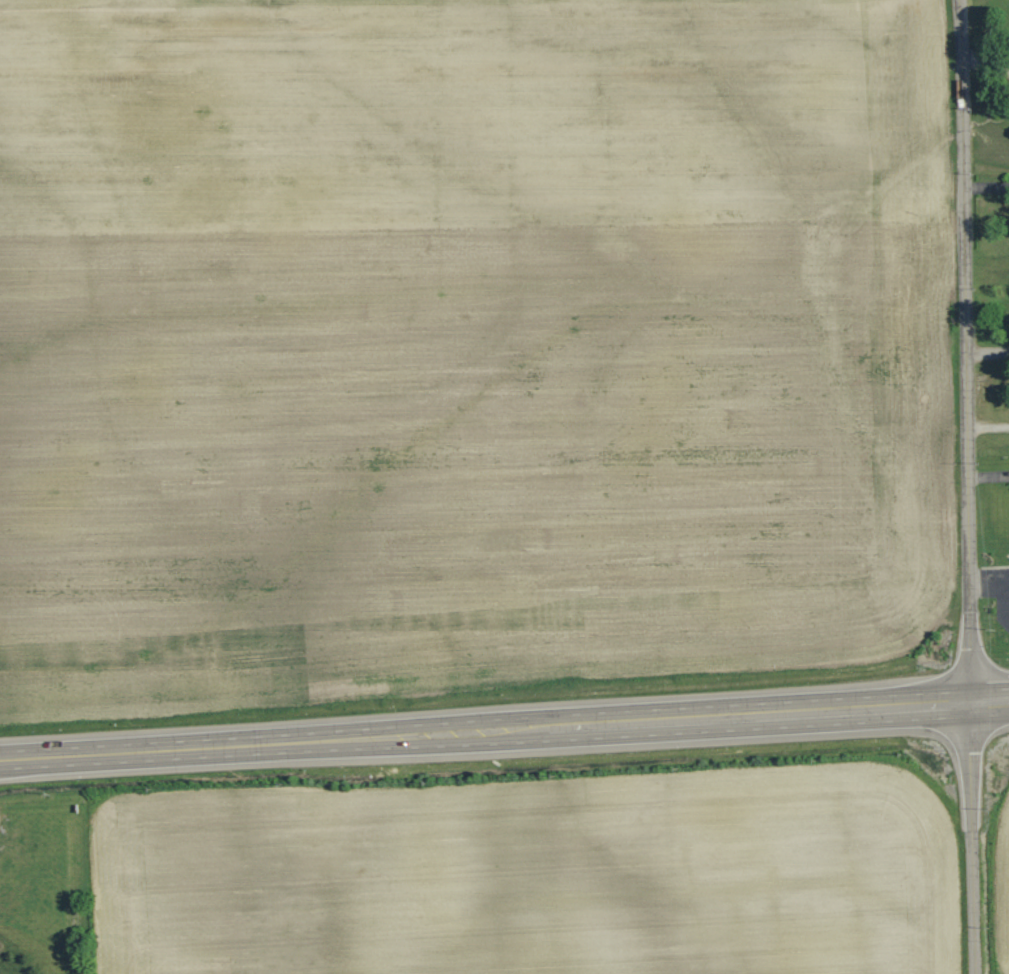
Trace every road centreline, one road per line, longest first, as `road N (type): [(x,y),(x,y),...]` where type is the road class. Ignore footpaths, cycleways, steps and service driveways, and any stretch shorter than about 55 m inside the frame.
road 1 (primary): [(0,761),(1008,703)]
road 2 (tertiary): [(959,0),(970,705)]
road 3 (residential): [(970,705),(976,973)]

